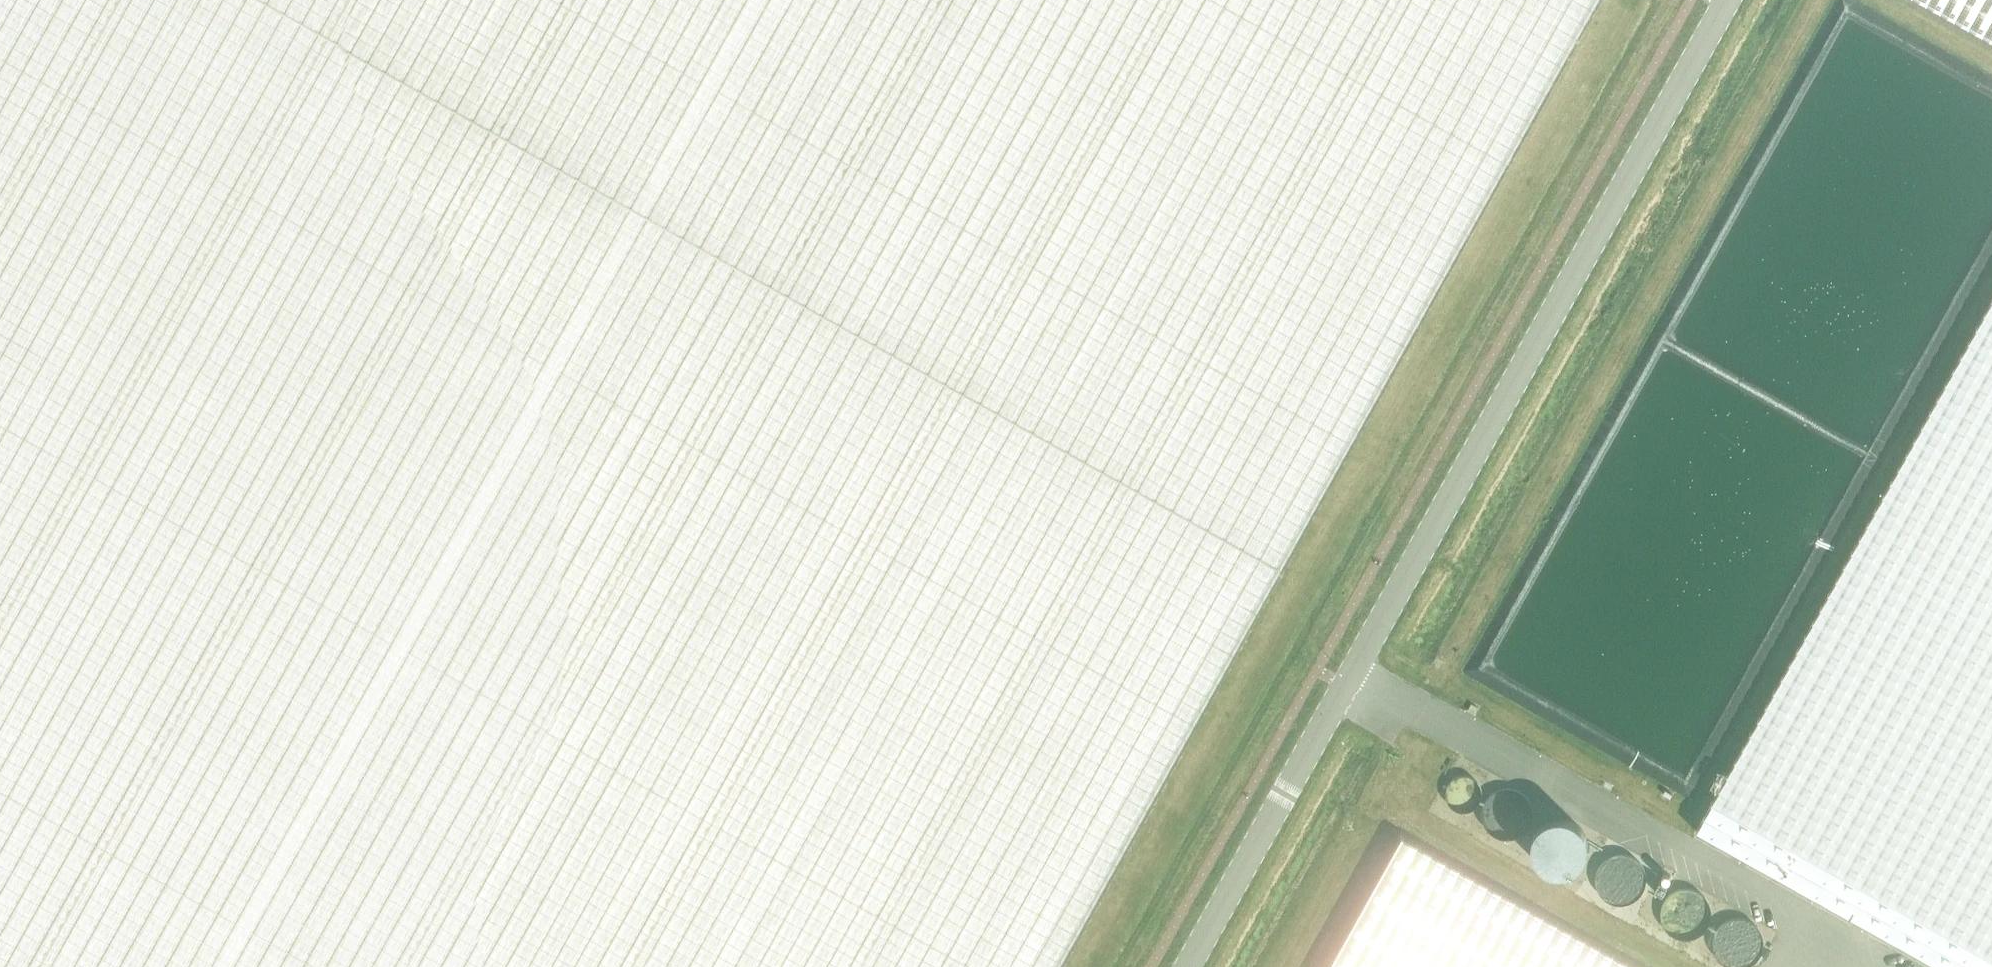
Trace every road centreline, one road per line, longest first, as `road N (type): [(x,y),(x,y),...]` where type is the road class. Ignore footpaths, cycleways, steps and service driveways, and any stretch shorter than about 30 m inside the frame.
road 1 (unclassified): [(1194,966),(1729,0)]

